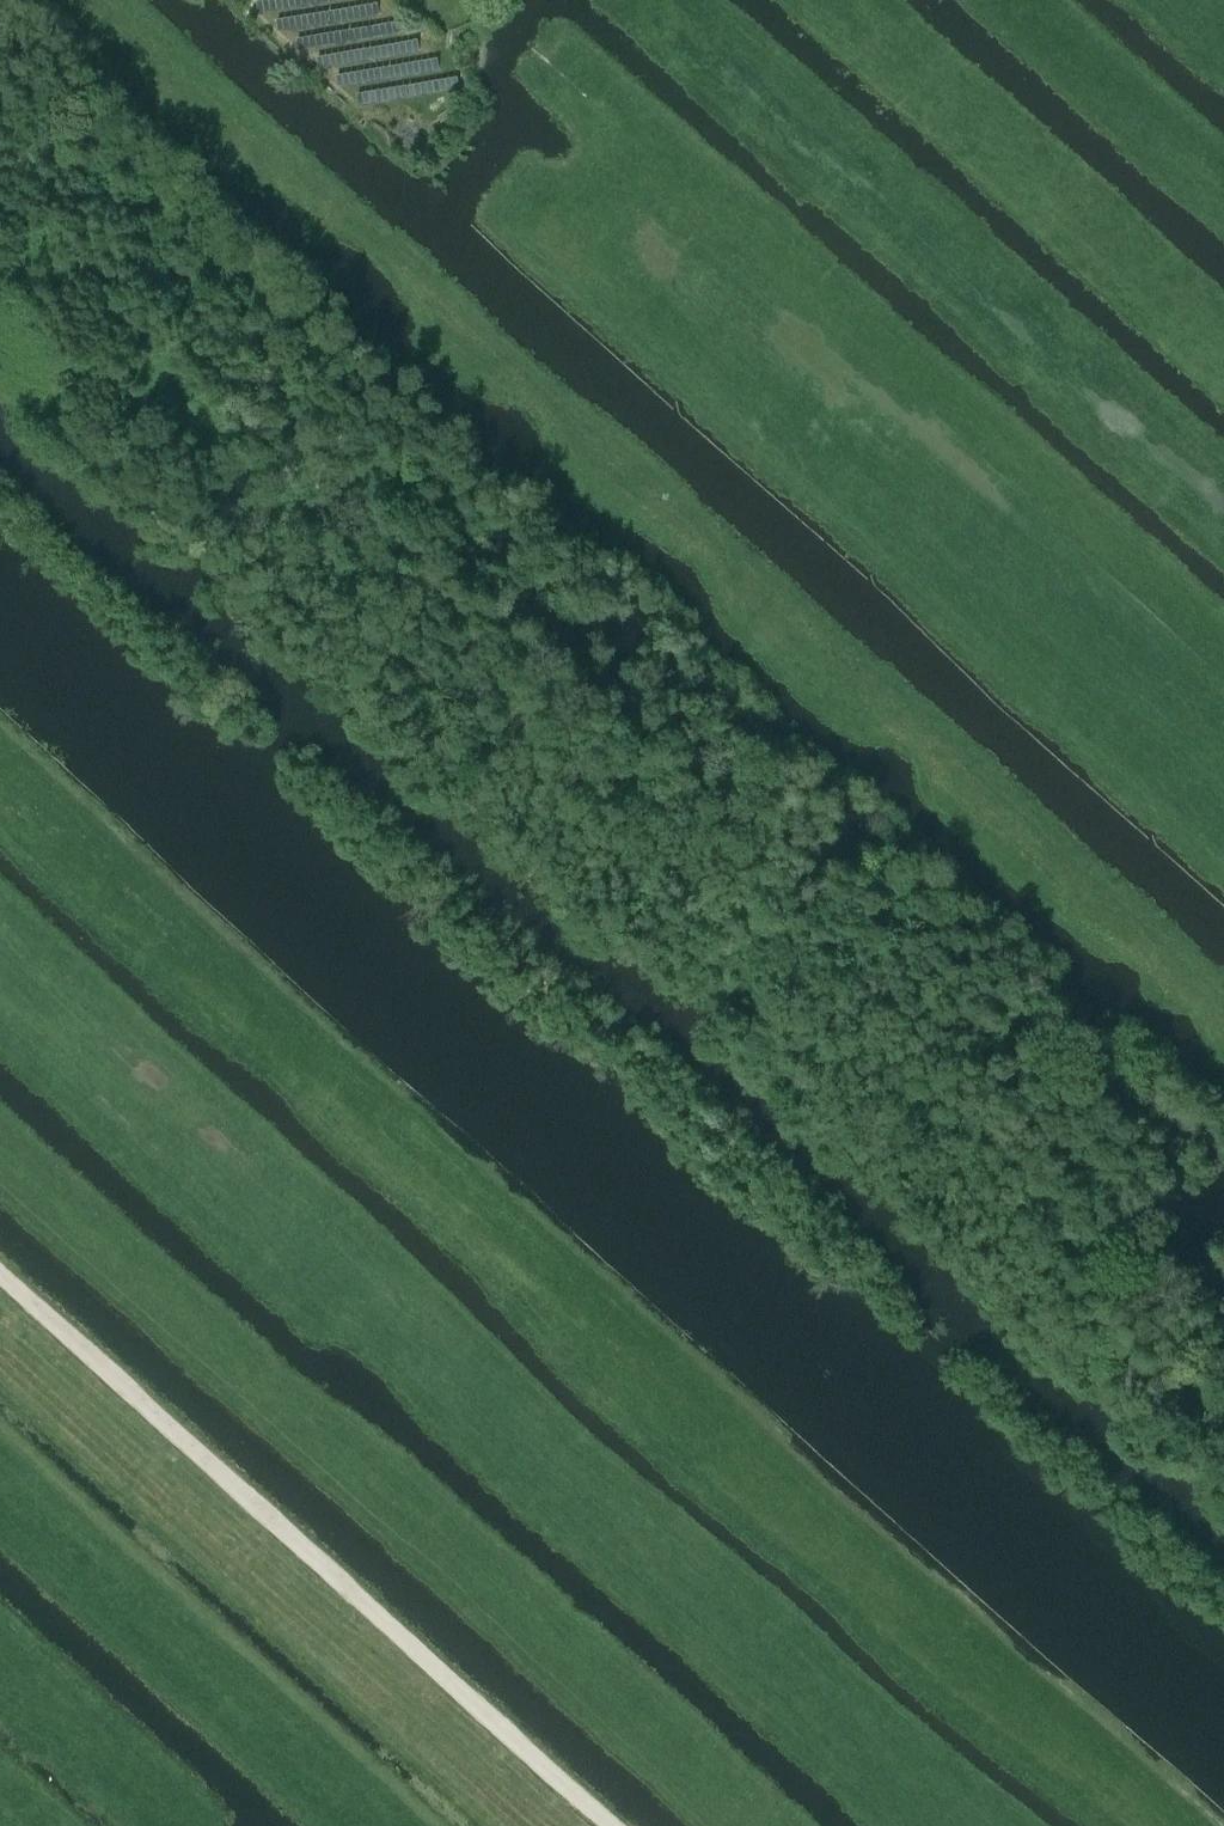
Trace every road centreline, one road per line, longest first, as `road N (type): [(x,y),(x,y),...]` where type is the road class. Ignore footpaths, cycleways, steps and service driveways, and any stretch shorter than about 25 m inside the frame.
road 1 (track): [(0,1269),(618,1825)]

